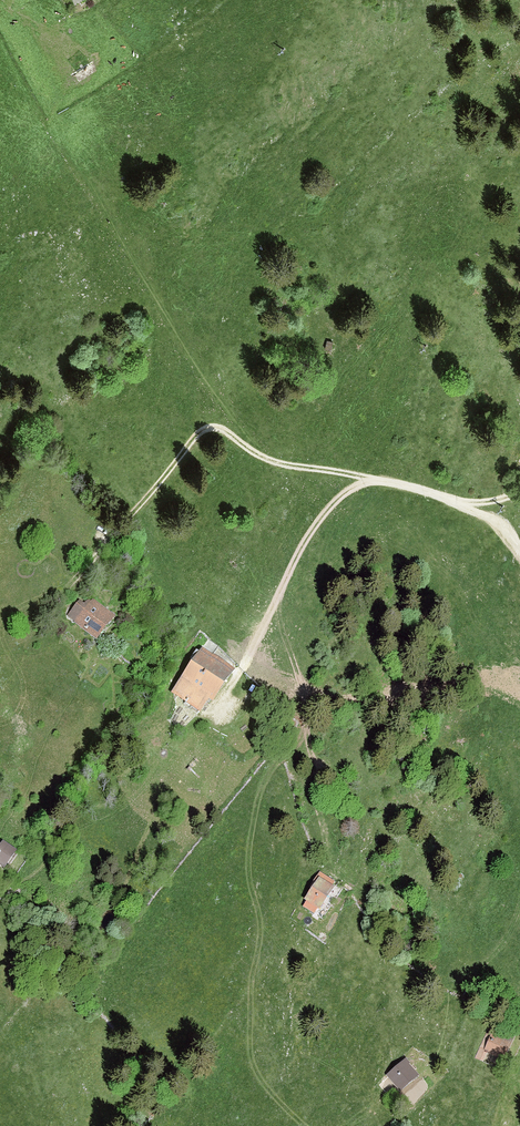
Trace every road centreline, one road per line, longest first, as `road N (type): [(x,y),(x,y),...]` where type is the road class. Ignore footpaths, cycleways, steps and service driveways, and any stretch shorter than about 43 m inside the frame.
road 1 (track): [(519,550),(491,517),(372,480),(344,495),(305,542),(213,715)]
road 2 (track): [(372,480),(283,466),(208,431),(107,535),(80,604)]

